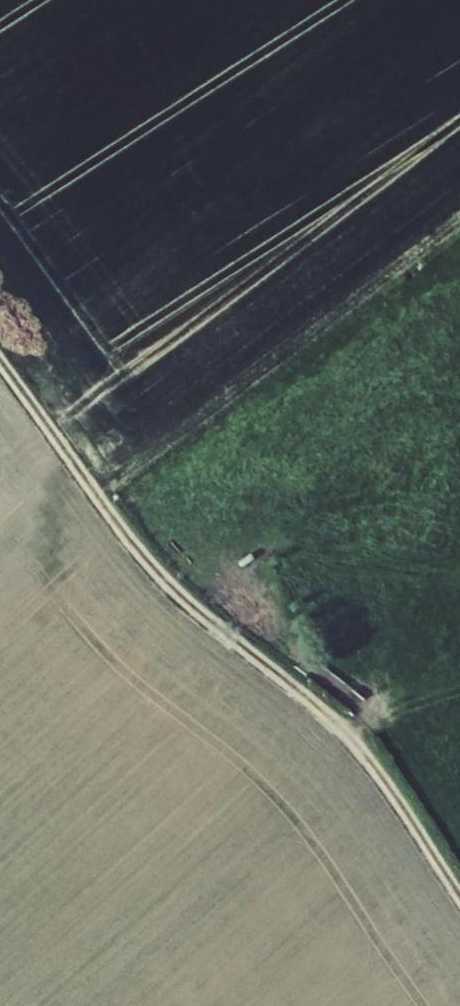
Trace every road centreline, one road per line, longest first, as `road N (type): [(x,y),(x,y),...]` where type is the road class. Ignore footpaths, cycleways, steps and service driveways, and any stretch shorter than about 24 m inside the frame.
road 1 (track): [(0,359),(139,550),(219,629),(358,739),(459,886)]

